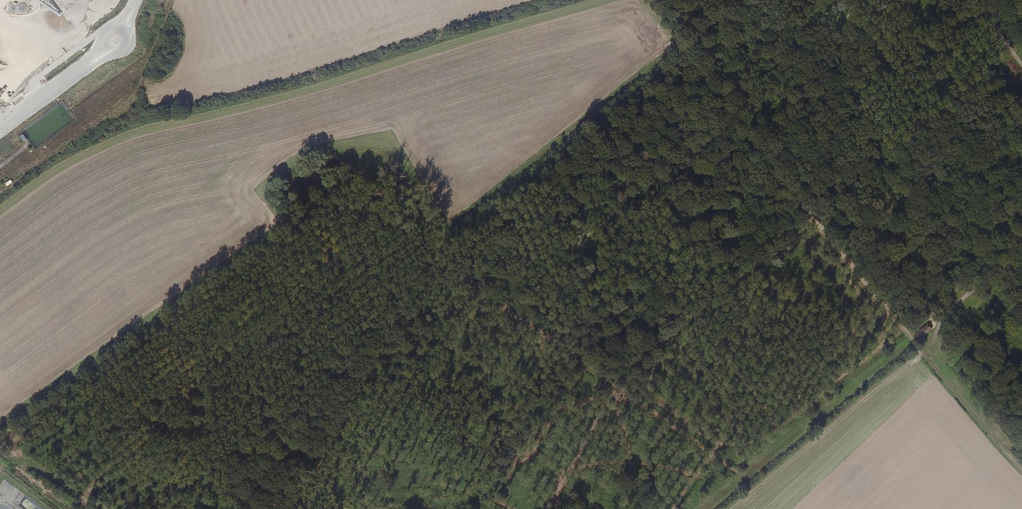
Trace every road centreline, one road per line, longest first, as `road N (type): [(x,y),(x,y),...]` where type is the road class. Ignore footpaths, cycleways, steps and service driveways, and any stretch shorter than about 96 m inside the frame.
road 1 (track): [(0,197),(80,143),(146,116),(550,0)]
road 2 (track): [(1021,247),(924,331)]

